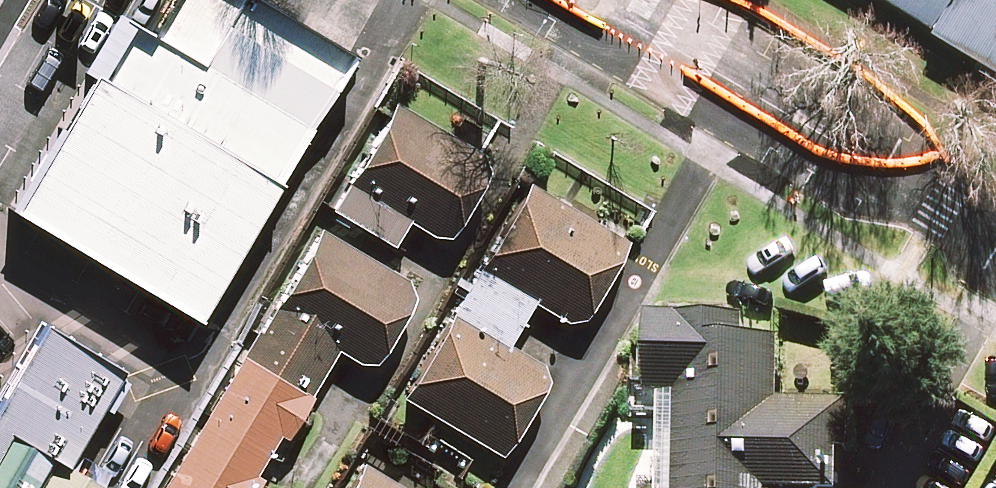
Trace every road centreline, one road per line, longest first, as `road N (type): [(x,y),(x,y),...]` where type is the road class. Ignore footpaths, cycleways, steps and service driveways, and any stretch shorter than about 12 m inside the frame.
road 1 (residential): [(995,238),(594,0)]

